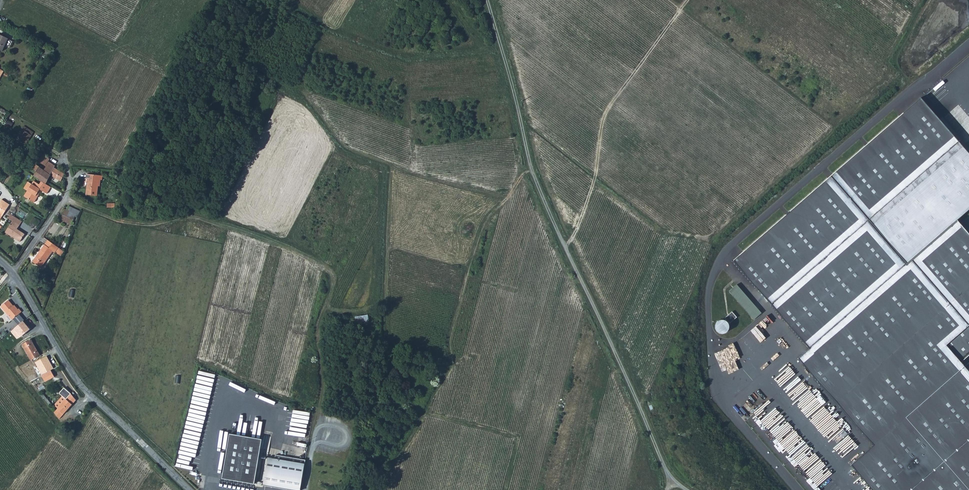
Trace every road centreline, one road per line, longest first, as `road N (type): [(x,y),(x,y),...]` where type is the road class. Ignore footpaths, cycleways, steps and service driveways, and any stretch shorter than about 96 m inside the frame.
road 1 (track): [(591,190),(650,228),(707,241),(878,86),(919,0)]
road 2 (track): [(67,199),(130,223),(192,216),(330,273),(335,282),(317,338),(319,417)]
road 3 (track): [(507,489),(518,438),(426,411),(453,362),(448,348),(484,223),(531,170)]
road 4 (unclassified): [(14,273),(88,394),(189,489)]
road 5 (track): [(565,246),(591,190),(602,119),(688,0)]
road 6 (track): [(684,489),(663,467),(565,246)]
road 7 (track): [(565,246),(531,170),(487,0)]
road 8 (residential): [(14,273),(67,199),(63,158)]

